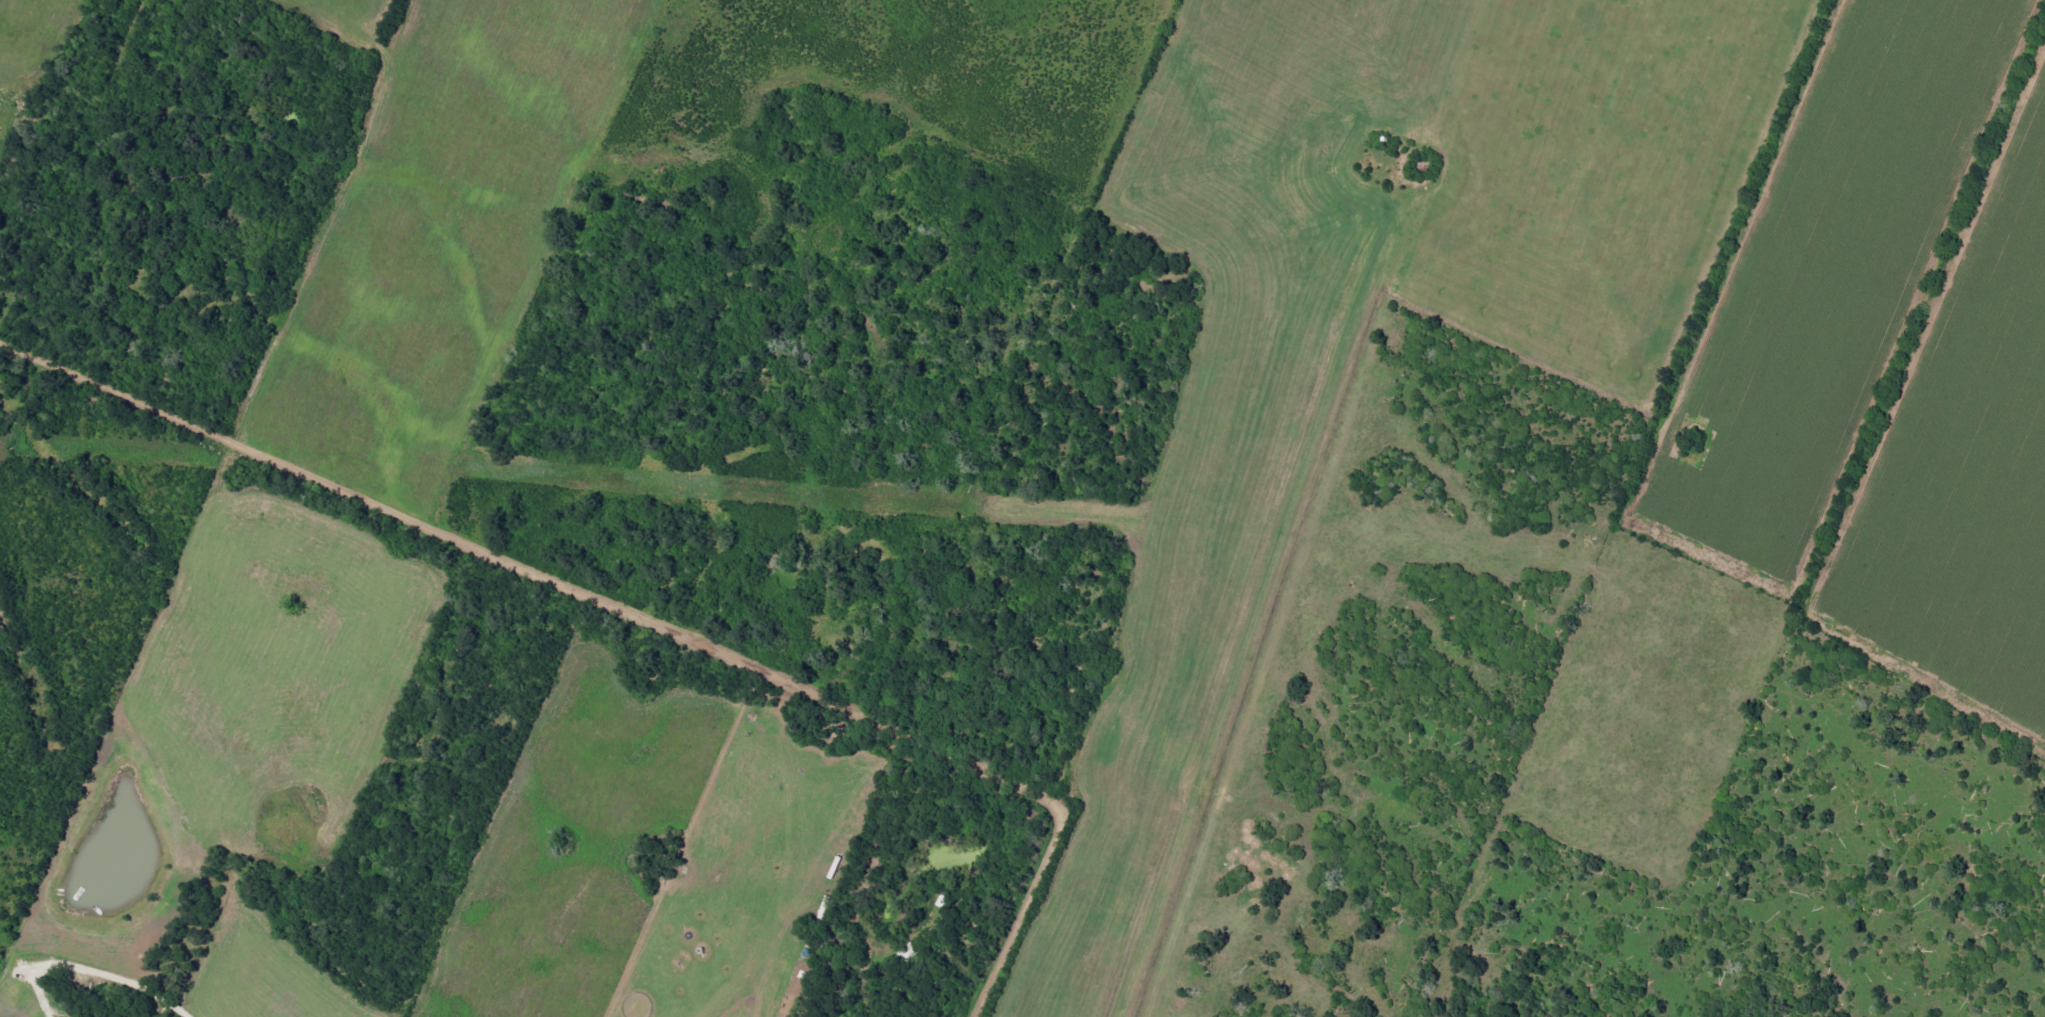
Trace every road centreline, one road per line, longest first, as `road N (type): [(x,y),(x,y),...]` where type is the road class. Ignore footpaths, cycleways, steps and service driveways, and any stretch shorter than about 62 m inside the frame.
road 1 (residential): [(976,1016),(1053,850),(1060,810),(429,532),(653,0)]
road 2 (residential): [(1313,115),(1256,129),(1145,176),(1060,810)]
road 3 (residential): [(429,532),(0,348)]

